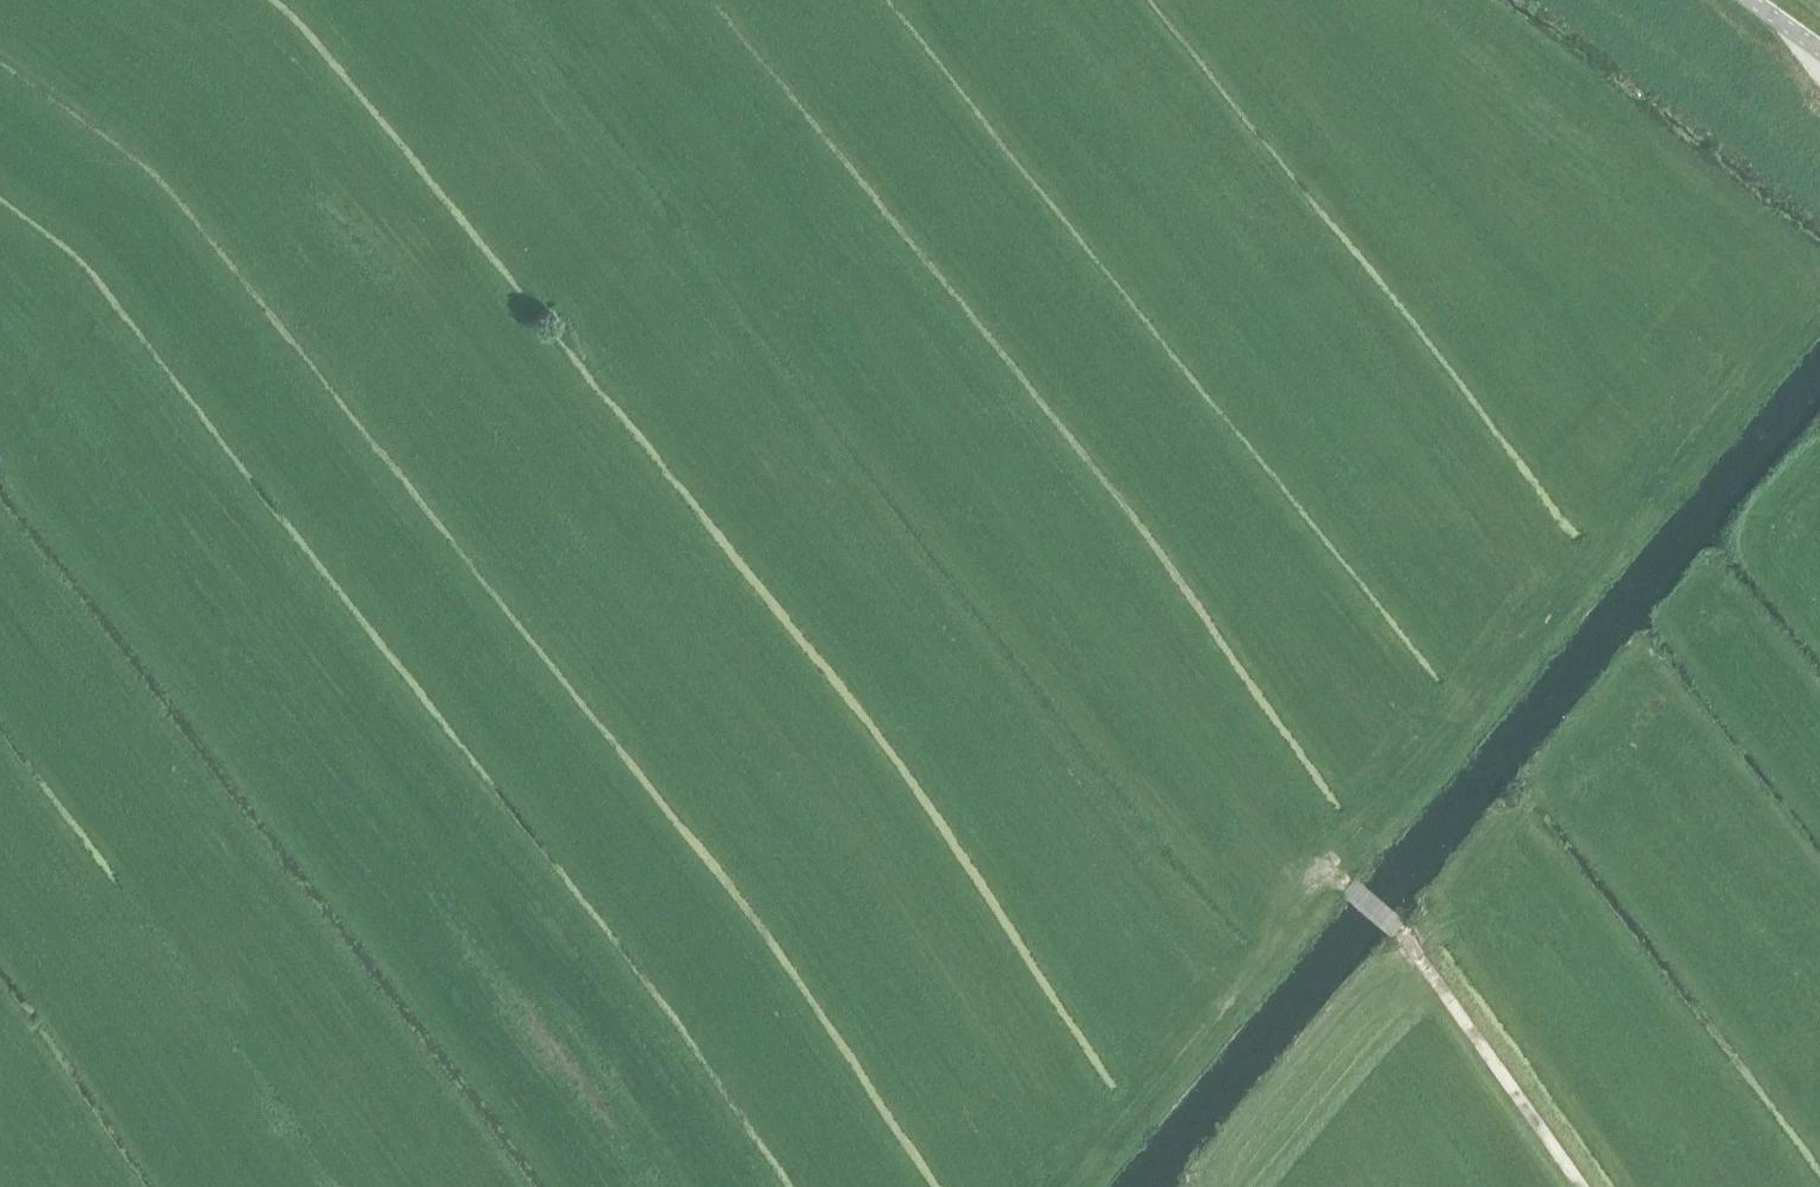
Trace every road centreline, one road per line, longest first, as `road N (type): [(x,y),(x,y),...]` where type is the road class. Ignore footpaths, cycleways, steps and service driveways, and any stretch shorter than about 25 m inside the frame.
road 1 (track): [(1403,931),(1349,882),(1330,873),(1307,878),(1277,932),(1067,1186)]
road 2 (track): [(1403,931),(1581,1186)]

